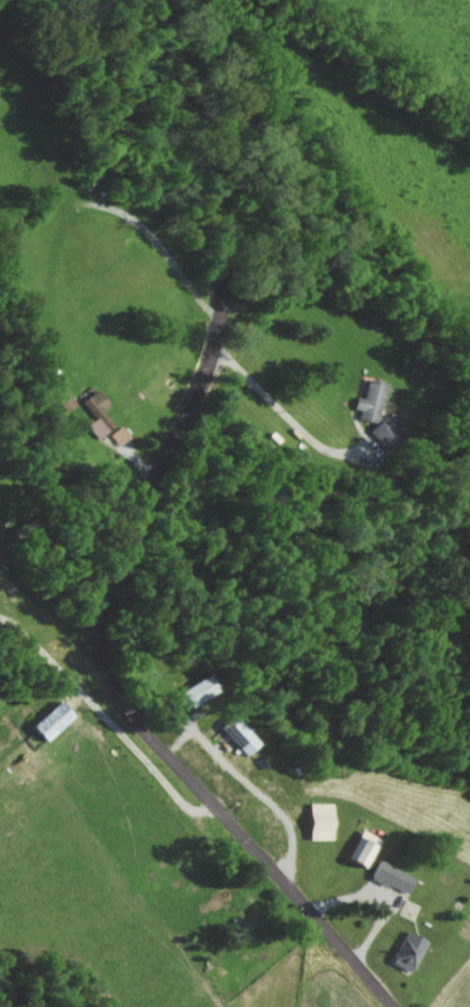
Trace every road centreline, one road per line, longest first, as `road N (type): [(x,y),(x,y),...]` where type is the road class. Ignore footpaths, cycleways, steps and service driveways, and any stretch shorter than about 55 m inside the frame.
road 1 (residential): [(392,1006),(90,664),(90,629),(223,296),(194,109),(151,0)]

